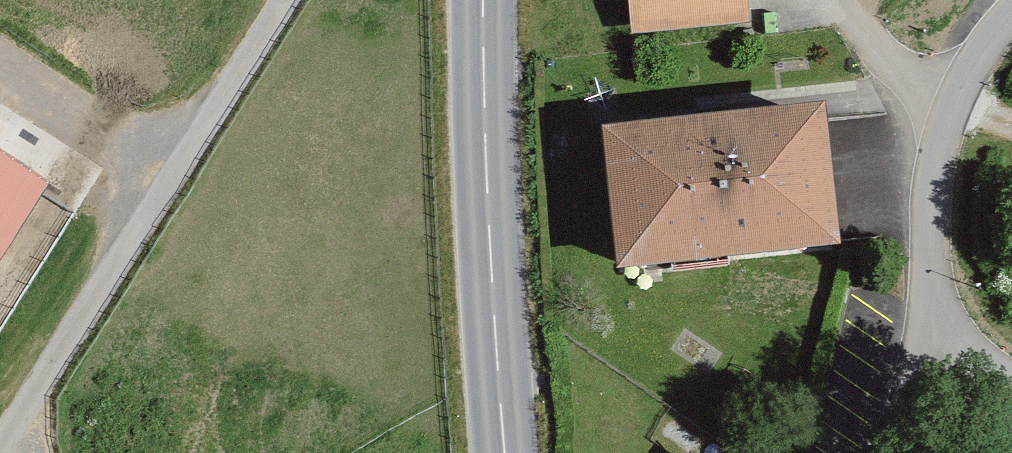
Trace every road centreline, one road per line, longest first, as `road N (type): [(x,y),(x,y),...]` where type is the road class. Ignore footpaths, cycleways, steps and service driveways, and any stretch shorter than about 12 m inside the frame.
road 1 (track): [(5,452),(285,0)]
road 2 (primary): [(484,0),(487,199),(505,452)]
road 3 (residential): [(939,343),(928,181),(950,108),(994,30),(1011,14)]
road 4 (residential): [(887,452),(939,343)]

